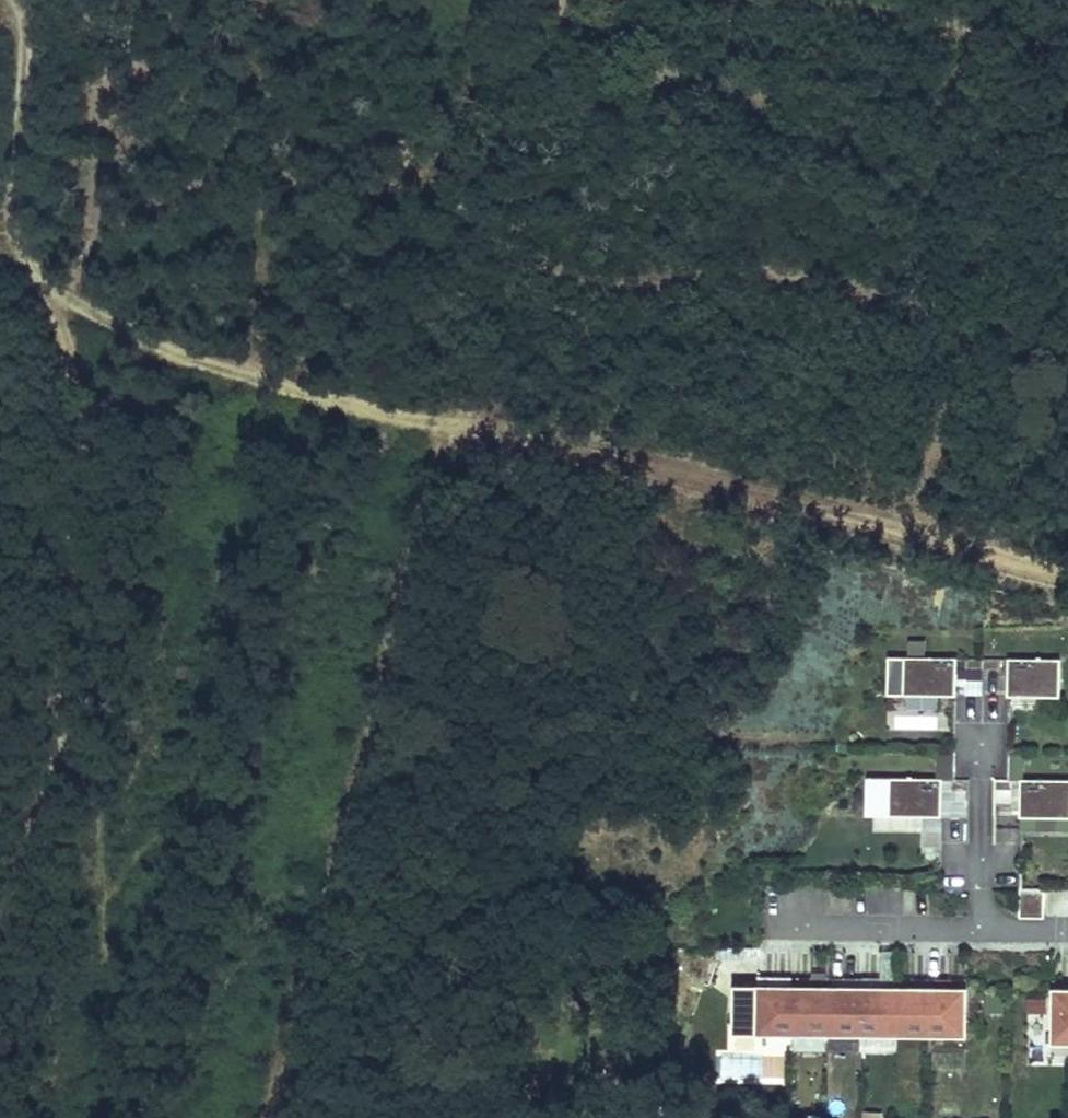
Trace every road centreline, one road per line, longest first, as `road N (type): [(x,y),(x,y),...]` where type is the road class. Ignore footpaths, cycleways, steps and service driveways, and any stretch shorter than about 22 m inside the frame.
road 1 (track): [(5,0),(24,33),(22,241),(42,291),(171,350),(1067,570)]
road 2 (residential): [(779,932),(1067,934)]

